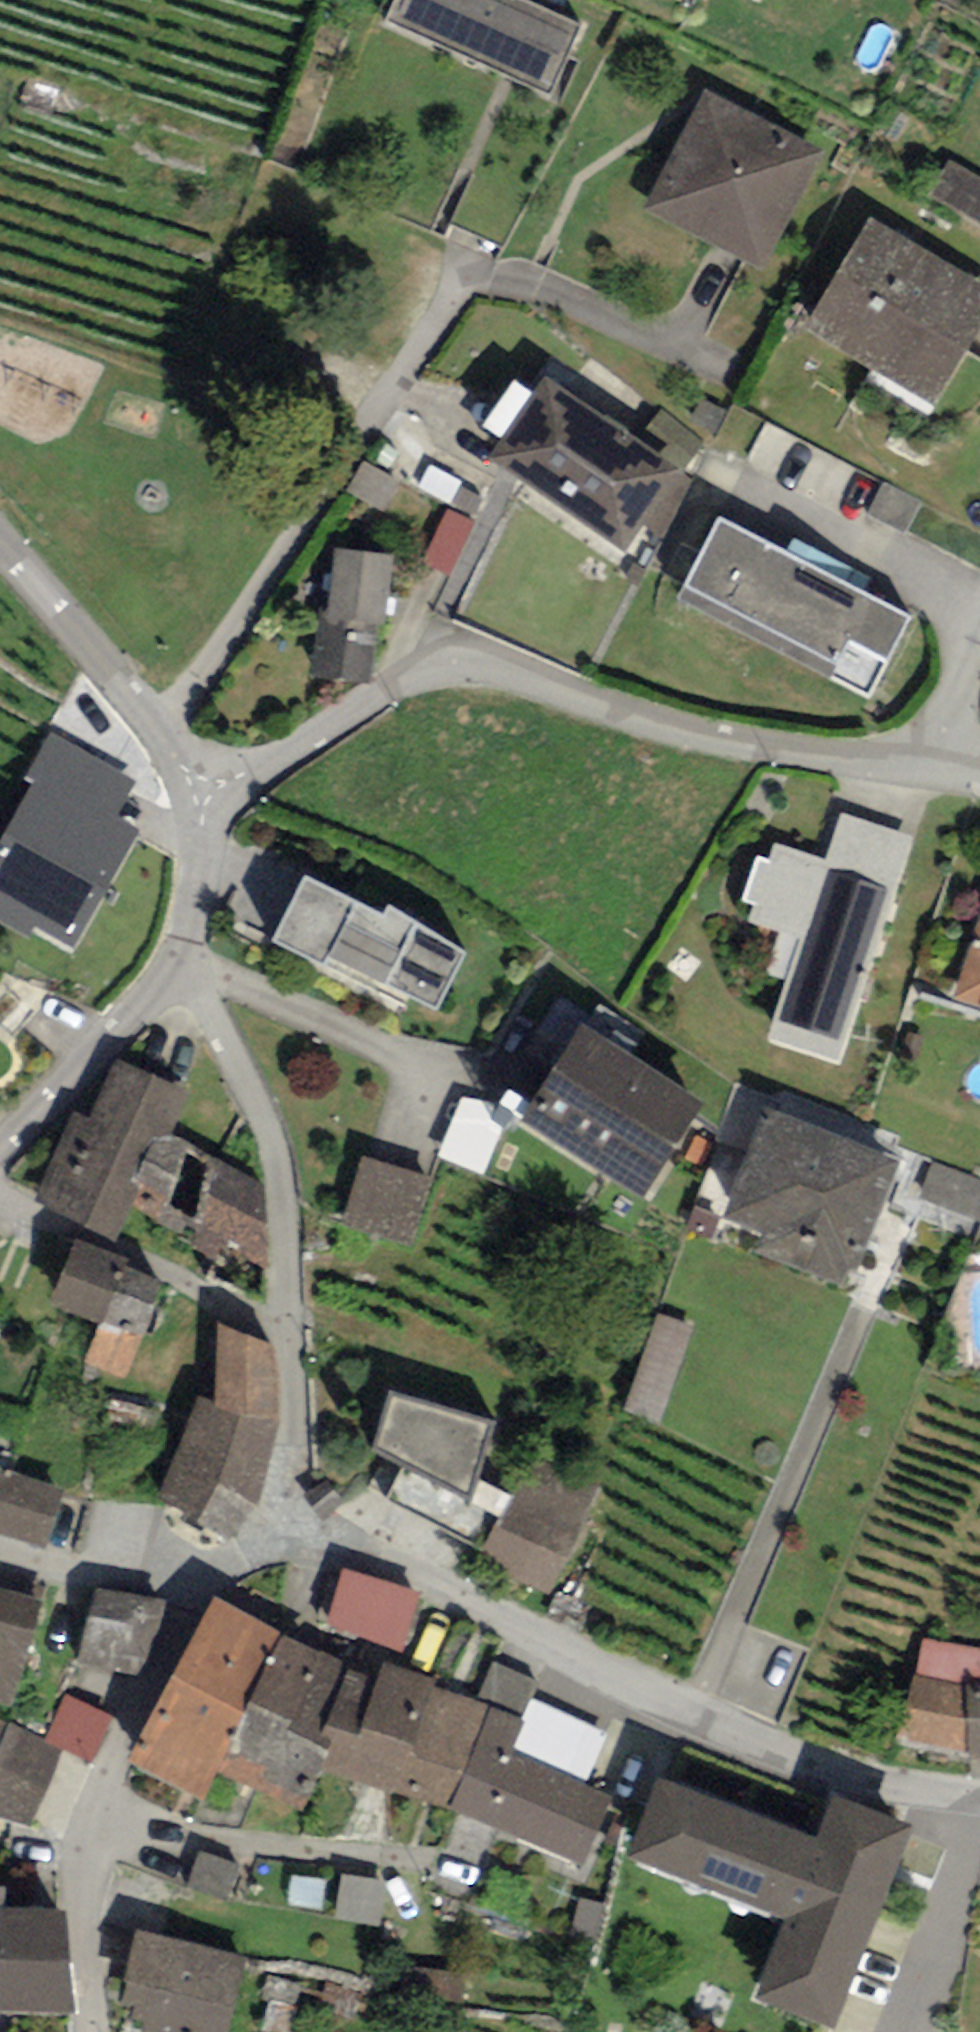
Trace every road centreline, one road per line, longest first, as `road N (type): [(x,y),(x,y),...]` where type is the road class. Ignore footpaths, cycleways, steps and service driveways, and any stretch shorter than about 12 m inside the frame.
road 1 (residential): [(928,777),(688,735),(469,663),(406,678),(213,803)]
road 2 (residential): [(299,1496),(389,1554),(690,1708),(844,1769),(979,1796)]
road 3 (residential): [(184,965),(267,1122),(278,1174),(299,1496)]
road 4 (residential): [(204,1568),(114,1755),(100,1804),(87,2031)]
road 5 (residential): [(213,803),(0,546)]
road 6 (residential): [(184,965),(0,1145)]
road 7 (residential): [(0,1562),(51,1574),(204,1568)]
road 8 (residential): [(213,803),(197,853),(184,965)]
road 9 (residential): [(979,649),(928,777)]
road 10 (residential): [(299,1496),(251,1553),(204,1568)]

